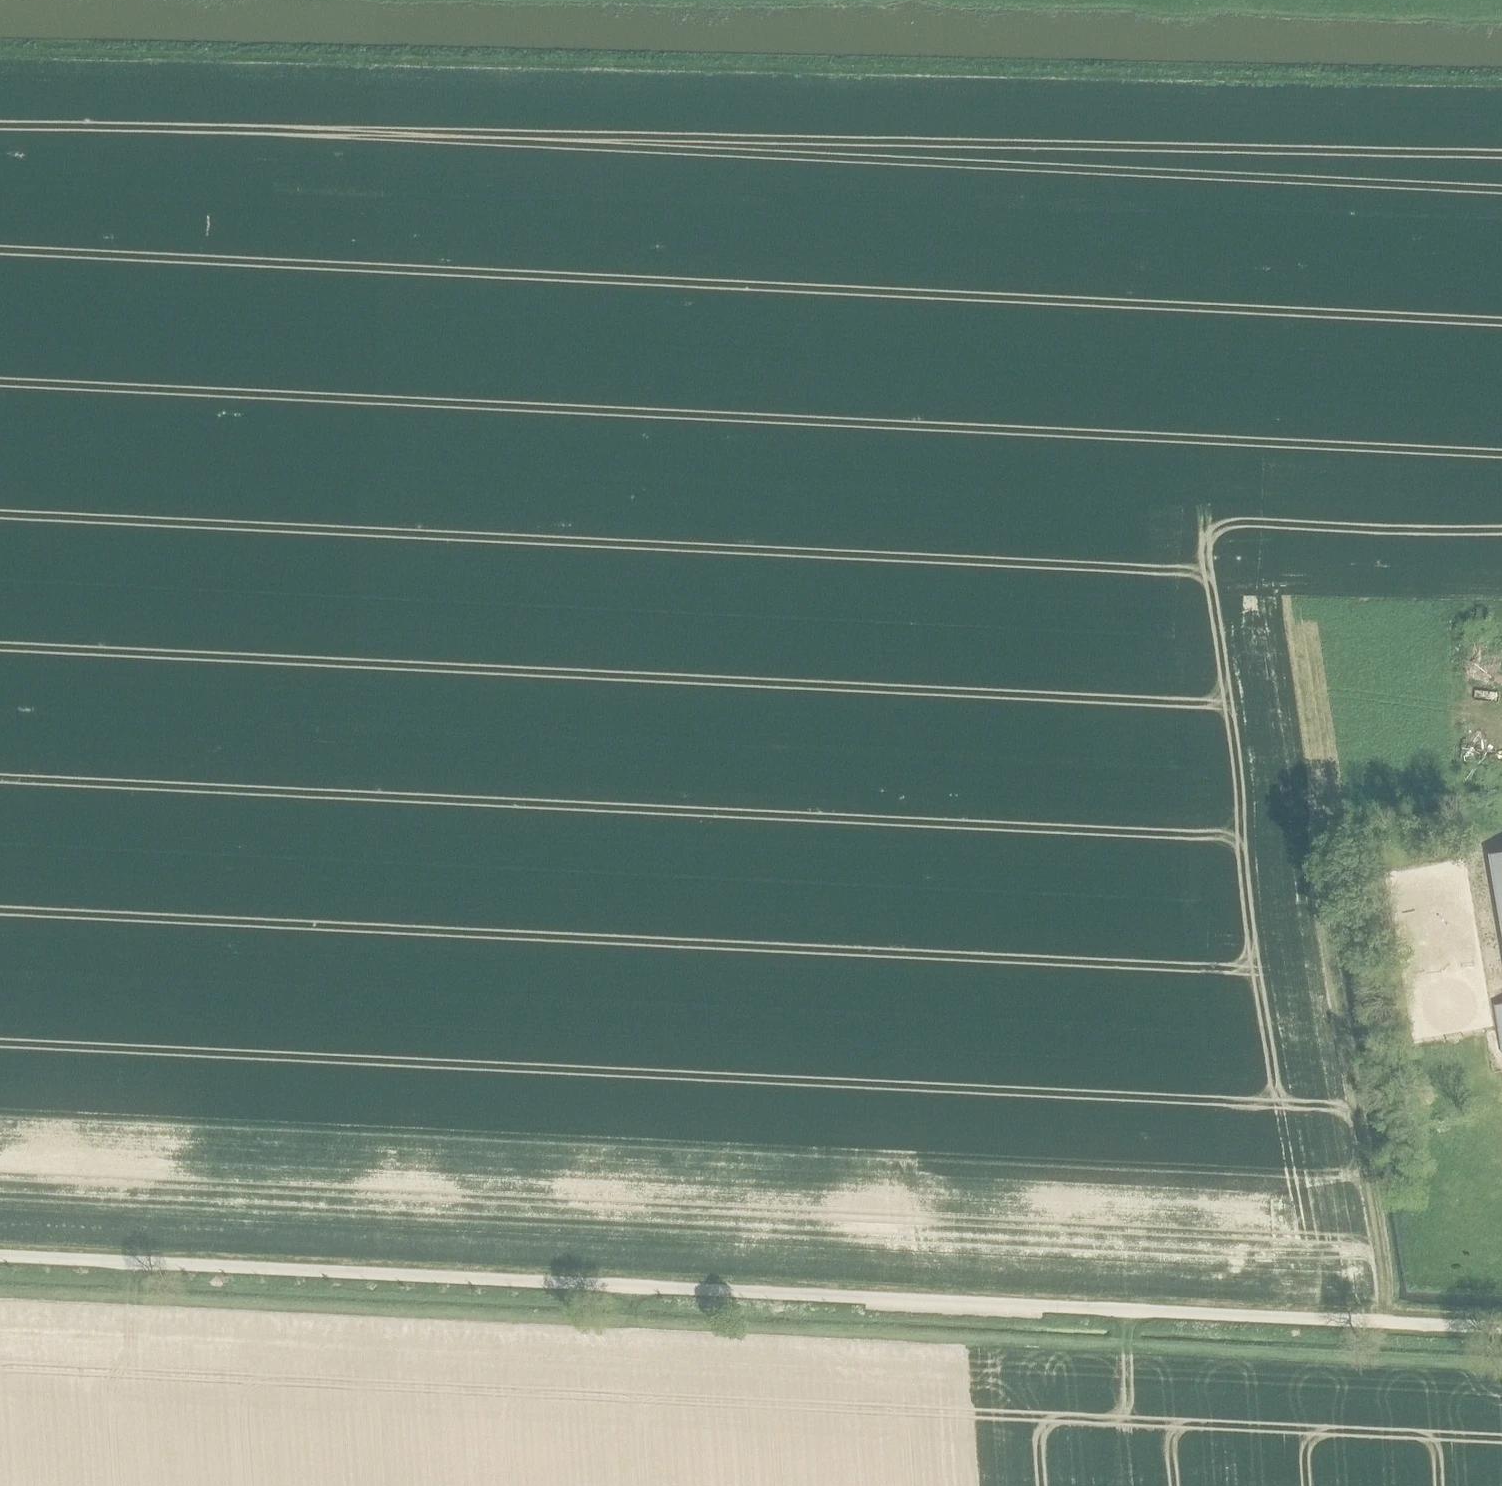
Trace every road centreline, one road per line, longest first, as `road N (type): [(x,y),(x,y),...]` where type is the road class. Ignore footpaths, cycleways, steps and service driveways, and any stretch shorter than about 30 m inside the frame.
road 1 (unclassified): [(1501,1329),(0,1258)]

